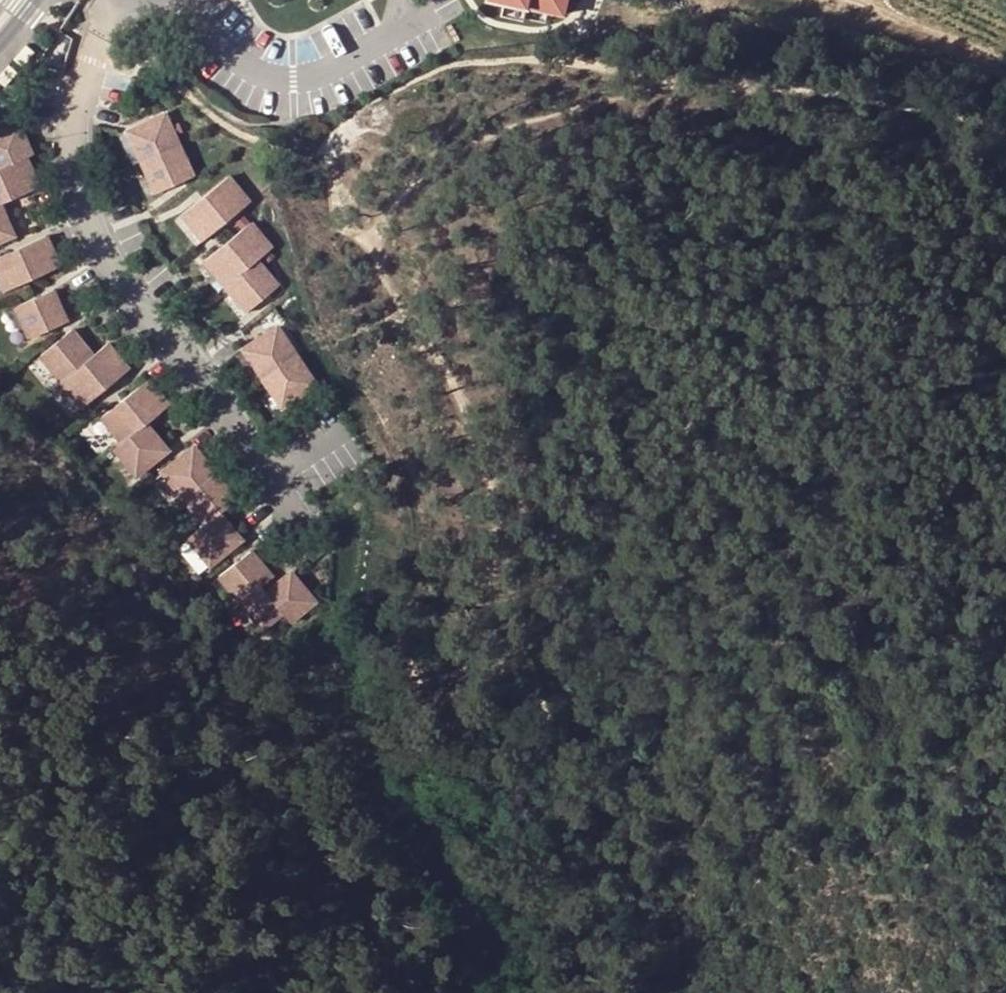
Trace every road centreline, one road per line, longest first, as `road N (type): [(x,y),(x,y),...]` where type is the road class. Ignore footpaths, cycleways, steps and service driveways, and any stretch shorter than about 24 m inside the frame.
road 1 (track): [(318,126),(453,72),(523,59),(557,70),(582,102),(721,88),(848,97),(1005,138)]

